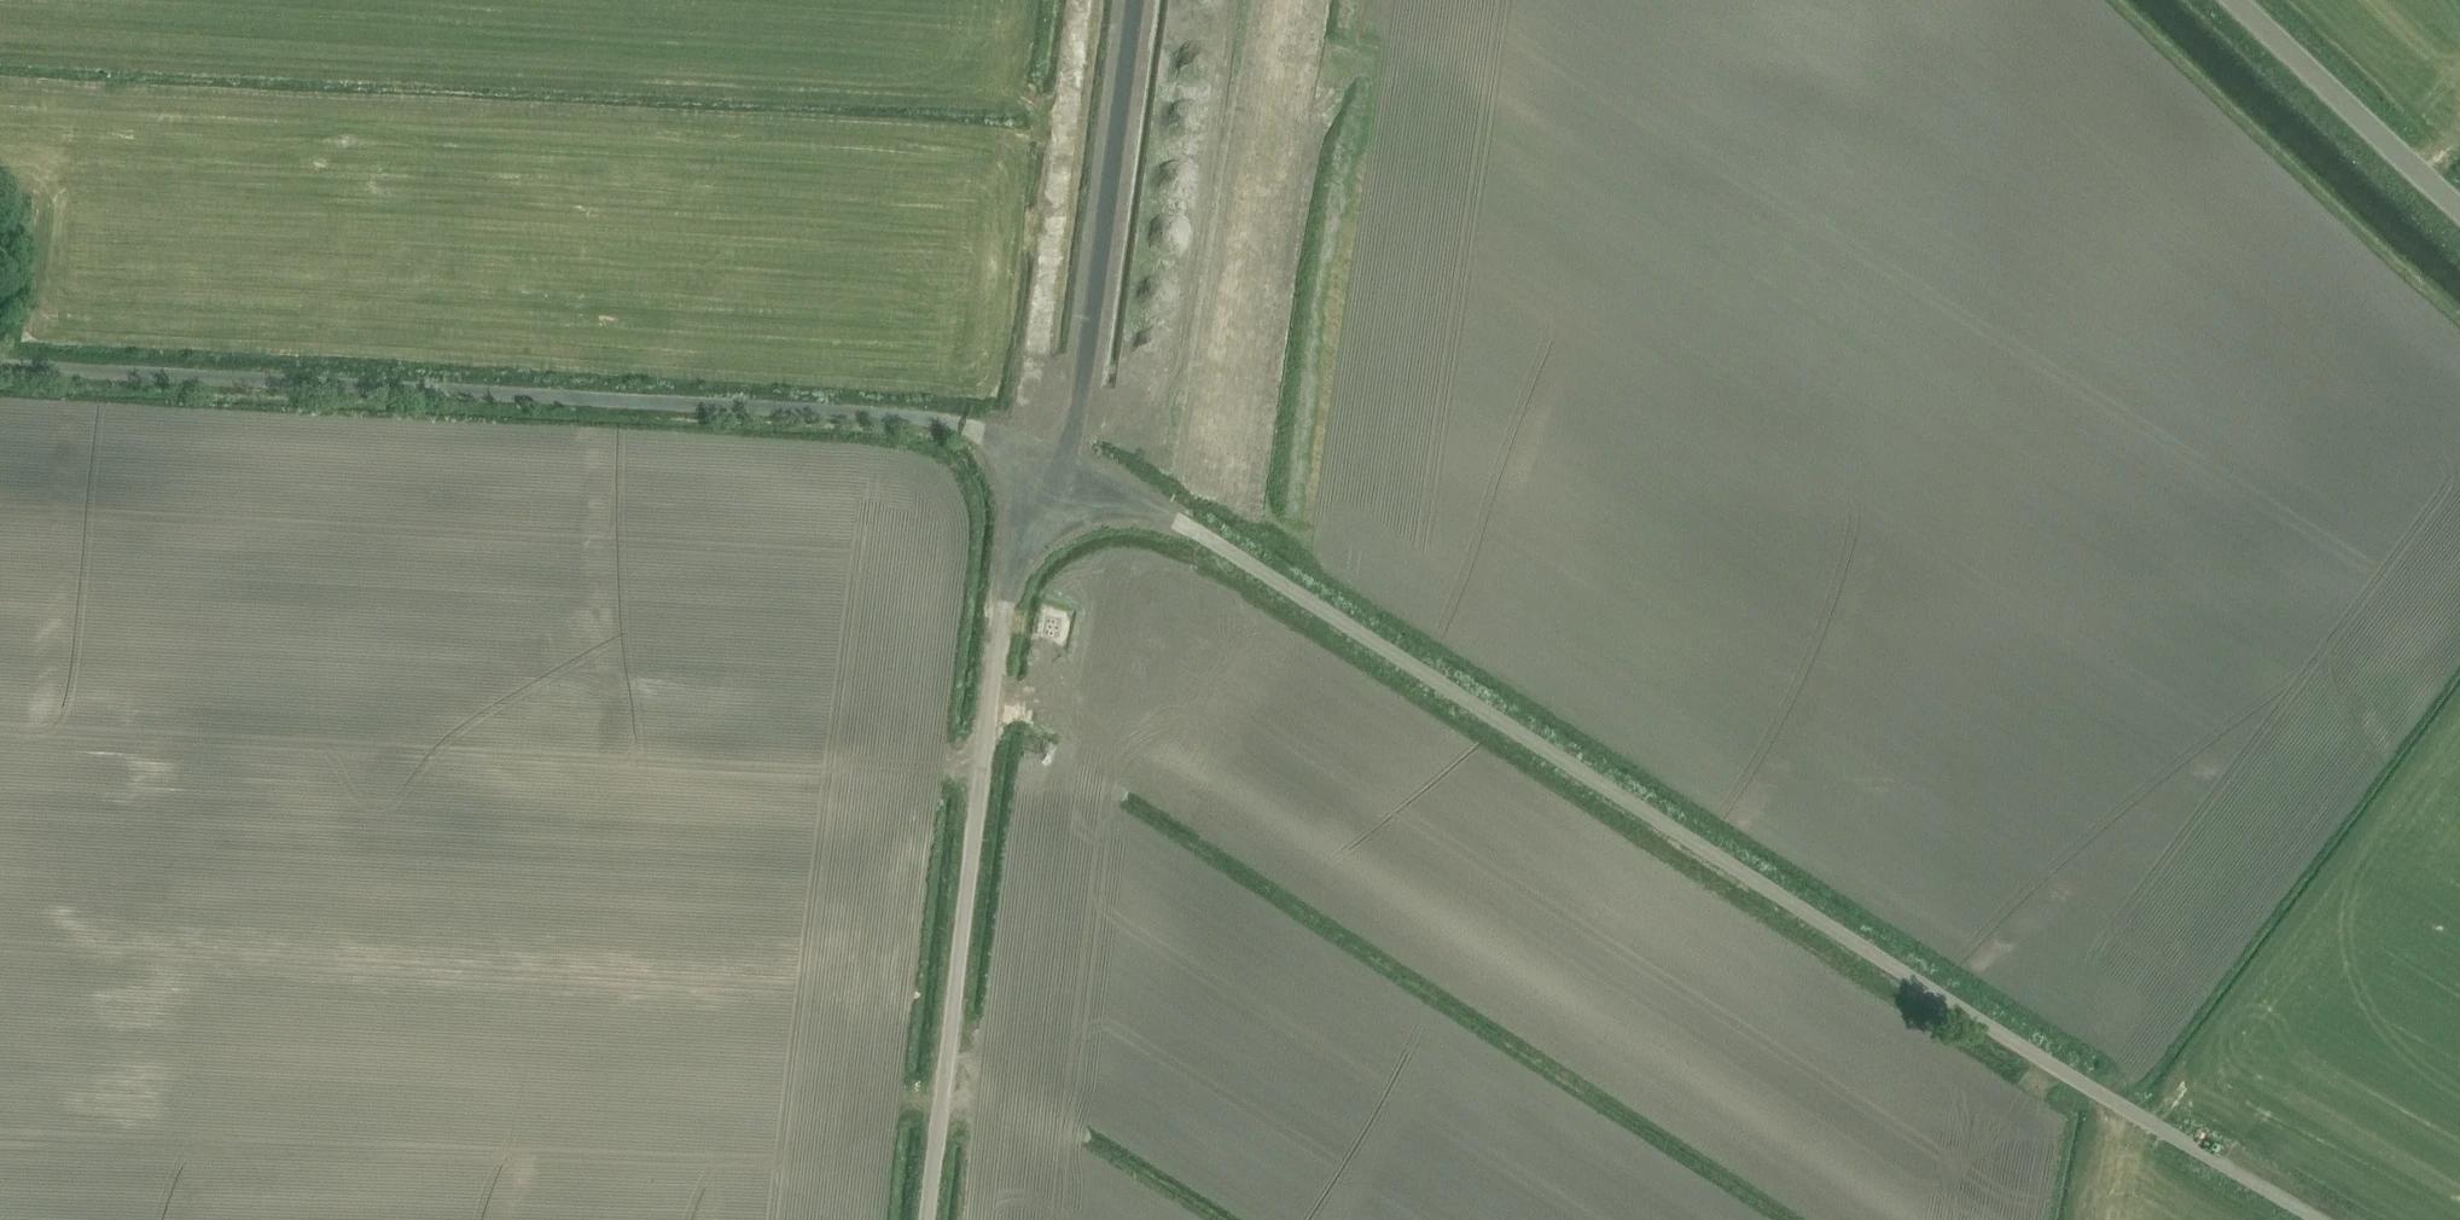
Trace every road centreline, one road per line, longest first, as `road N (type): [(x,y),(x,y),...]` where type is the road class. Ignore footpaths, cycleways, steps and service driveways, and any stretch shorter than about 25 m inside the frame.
road 1 (unclassified): [(2322,1219),(1876,957),(1155,508)]
road 2 (unclassified): [(1005,608),(929,1219)]
road 3 (track): [(1084,0),(1020,445)]
road 4 (unclassified): [(1155,508),(1020,445),(1005,608)]
road 5 (unclassified): [(2459,208),(2239,0)]
road 6 (unclassified): [(1005,608),(1032,554),(1062,527),(1155,508)]

